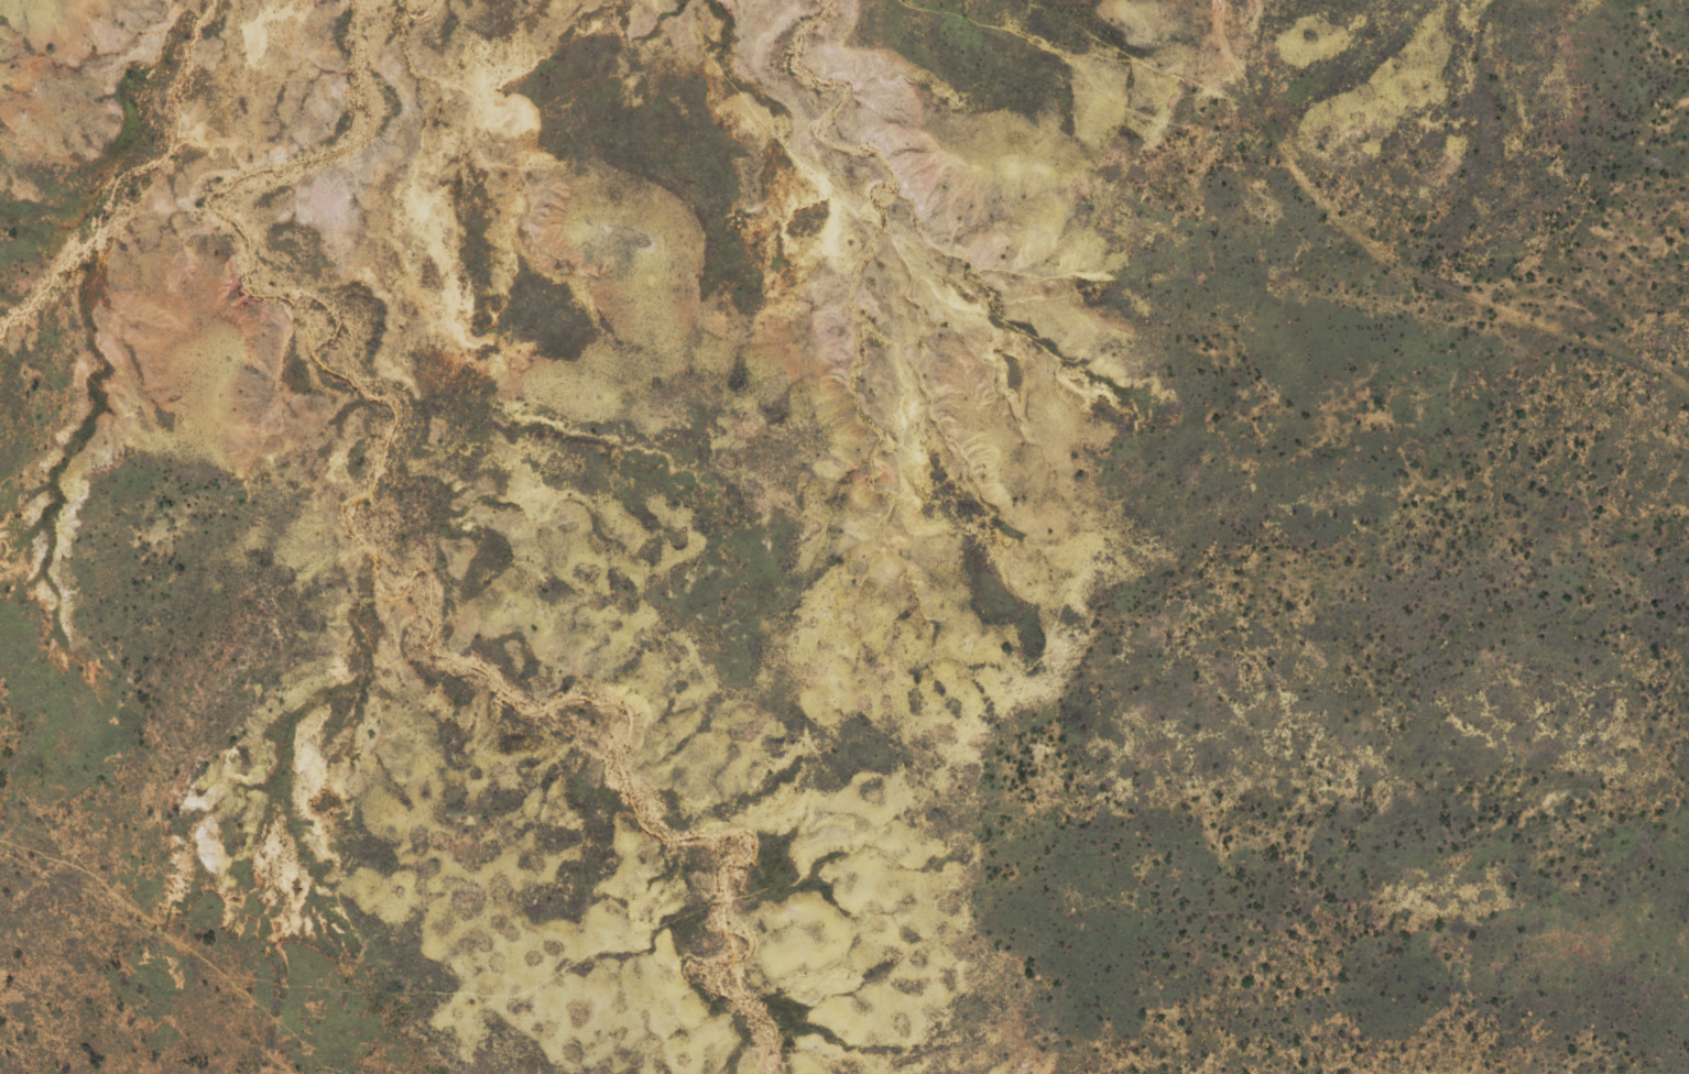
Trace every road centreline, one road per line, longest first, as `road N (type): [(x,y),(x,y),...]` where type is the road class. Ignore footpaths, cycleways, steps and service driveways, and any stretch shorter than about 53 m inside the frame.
road 1 (residential): [(1214,0),(1268,142),(1688,399)]

